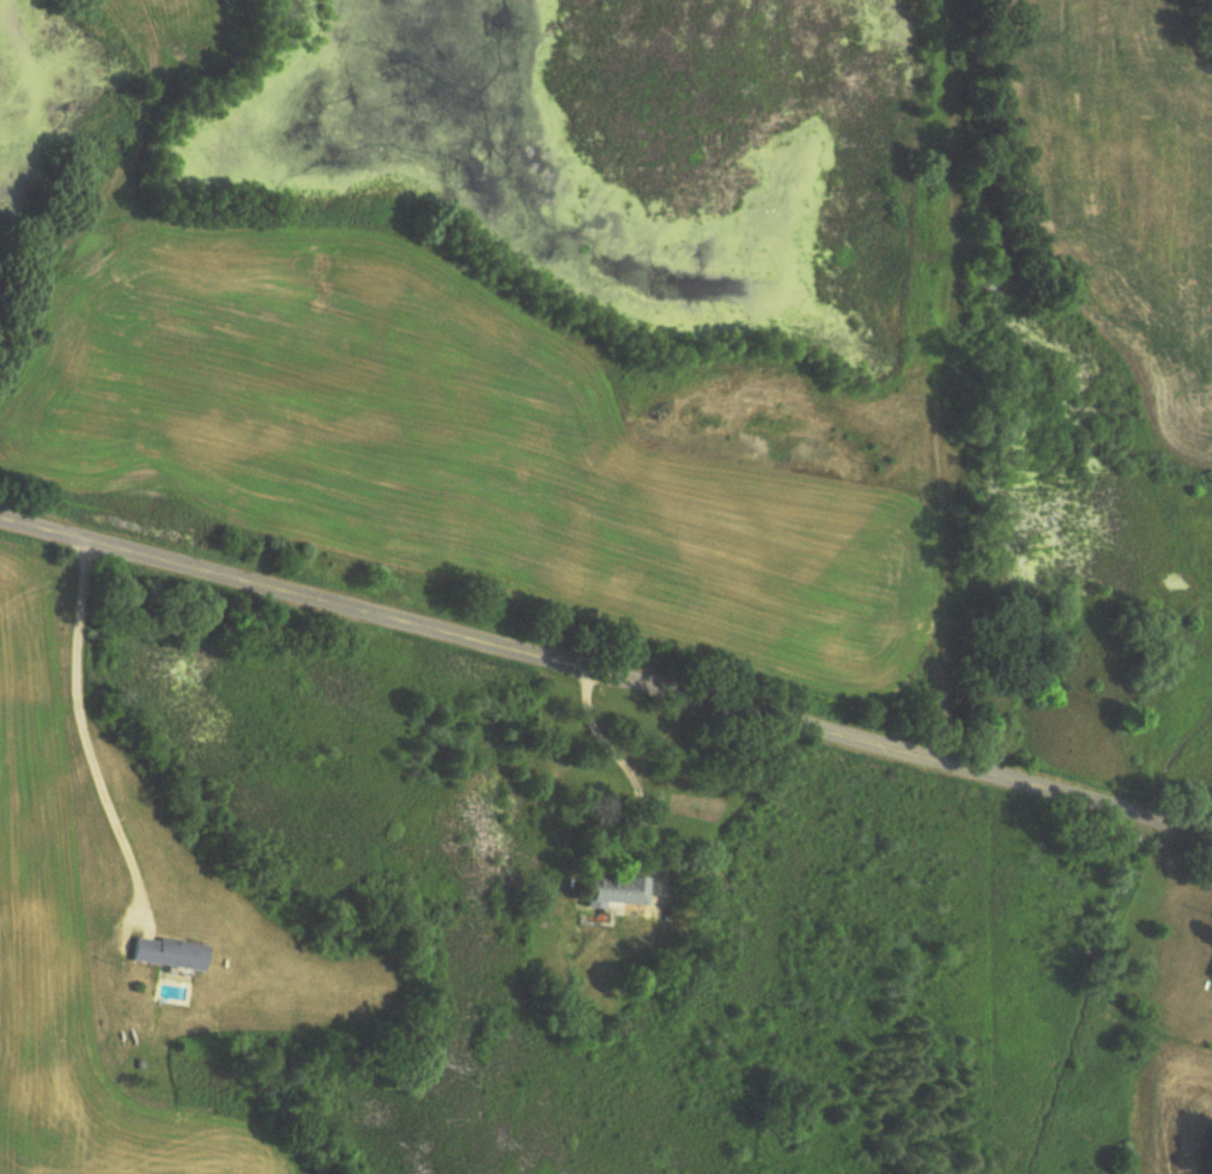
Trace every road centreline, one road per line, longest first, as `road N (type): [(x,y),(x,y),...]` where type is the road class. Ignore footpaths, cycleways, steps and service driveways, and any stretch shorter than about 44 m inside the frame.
road 1 (residential): [(0,519),(423,622),(1053,791),(1211,845)]

